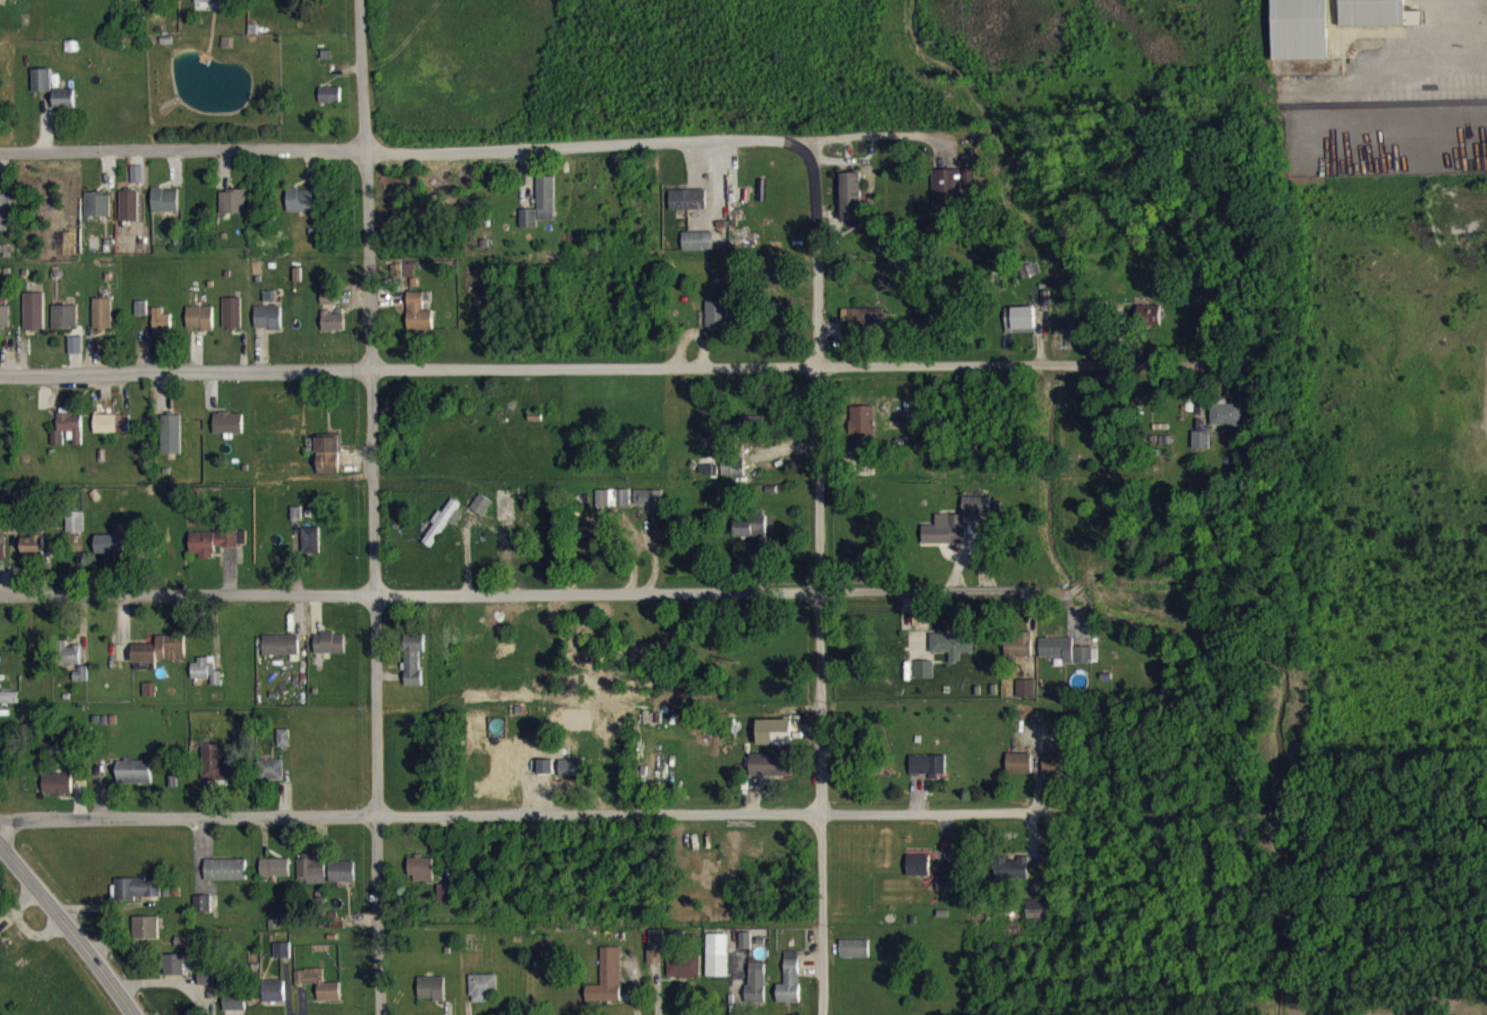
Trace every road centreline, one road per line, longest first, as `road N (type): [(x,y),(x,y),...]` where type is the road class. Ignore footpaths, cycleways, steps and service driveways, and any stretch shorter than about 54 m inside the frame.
road 1 (residential): [(0,374),(1203,364)]
road 2 (residential): [(0,830),(376,814),(1094,811)]
road 3 (residential): [(0,594),(1068,592)]
road 4 (residential): [(359,0),(380,1014)]
road 5 (residential): [(803,148),(813,172),(817,365),(821,1014)]
road 6 (residential): [(0,152),(409,153),(742,138),(803,148)]
road 7 (tertiary): [(0,842),(129,1014)]
road 8 (residential): [(803,148),(822,138),(934,136)]

